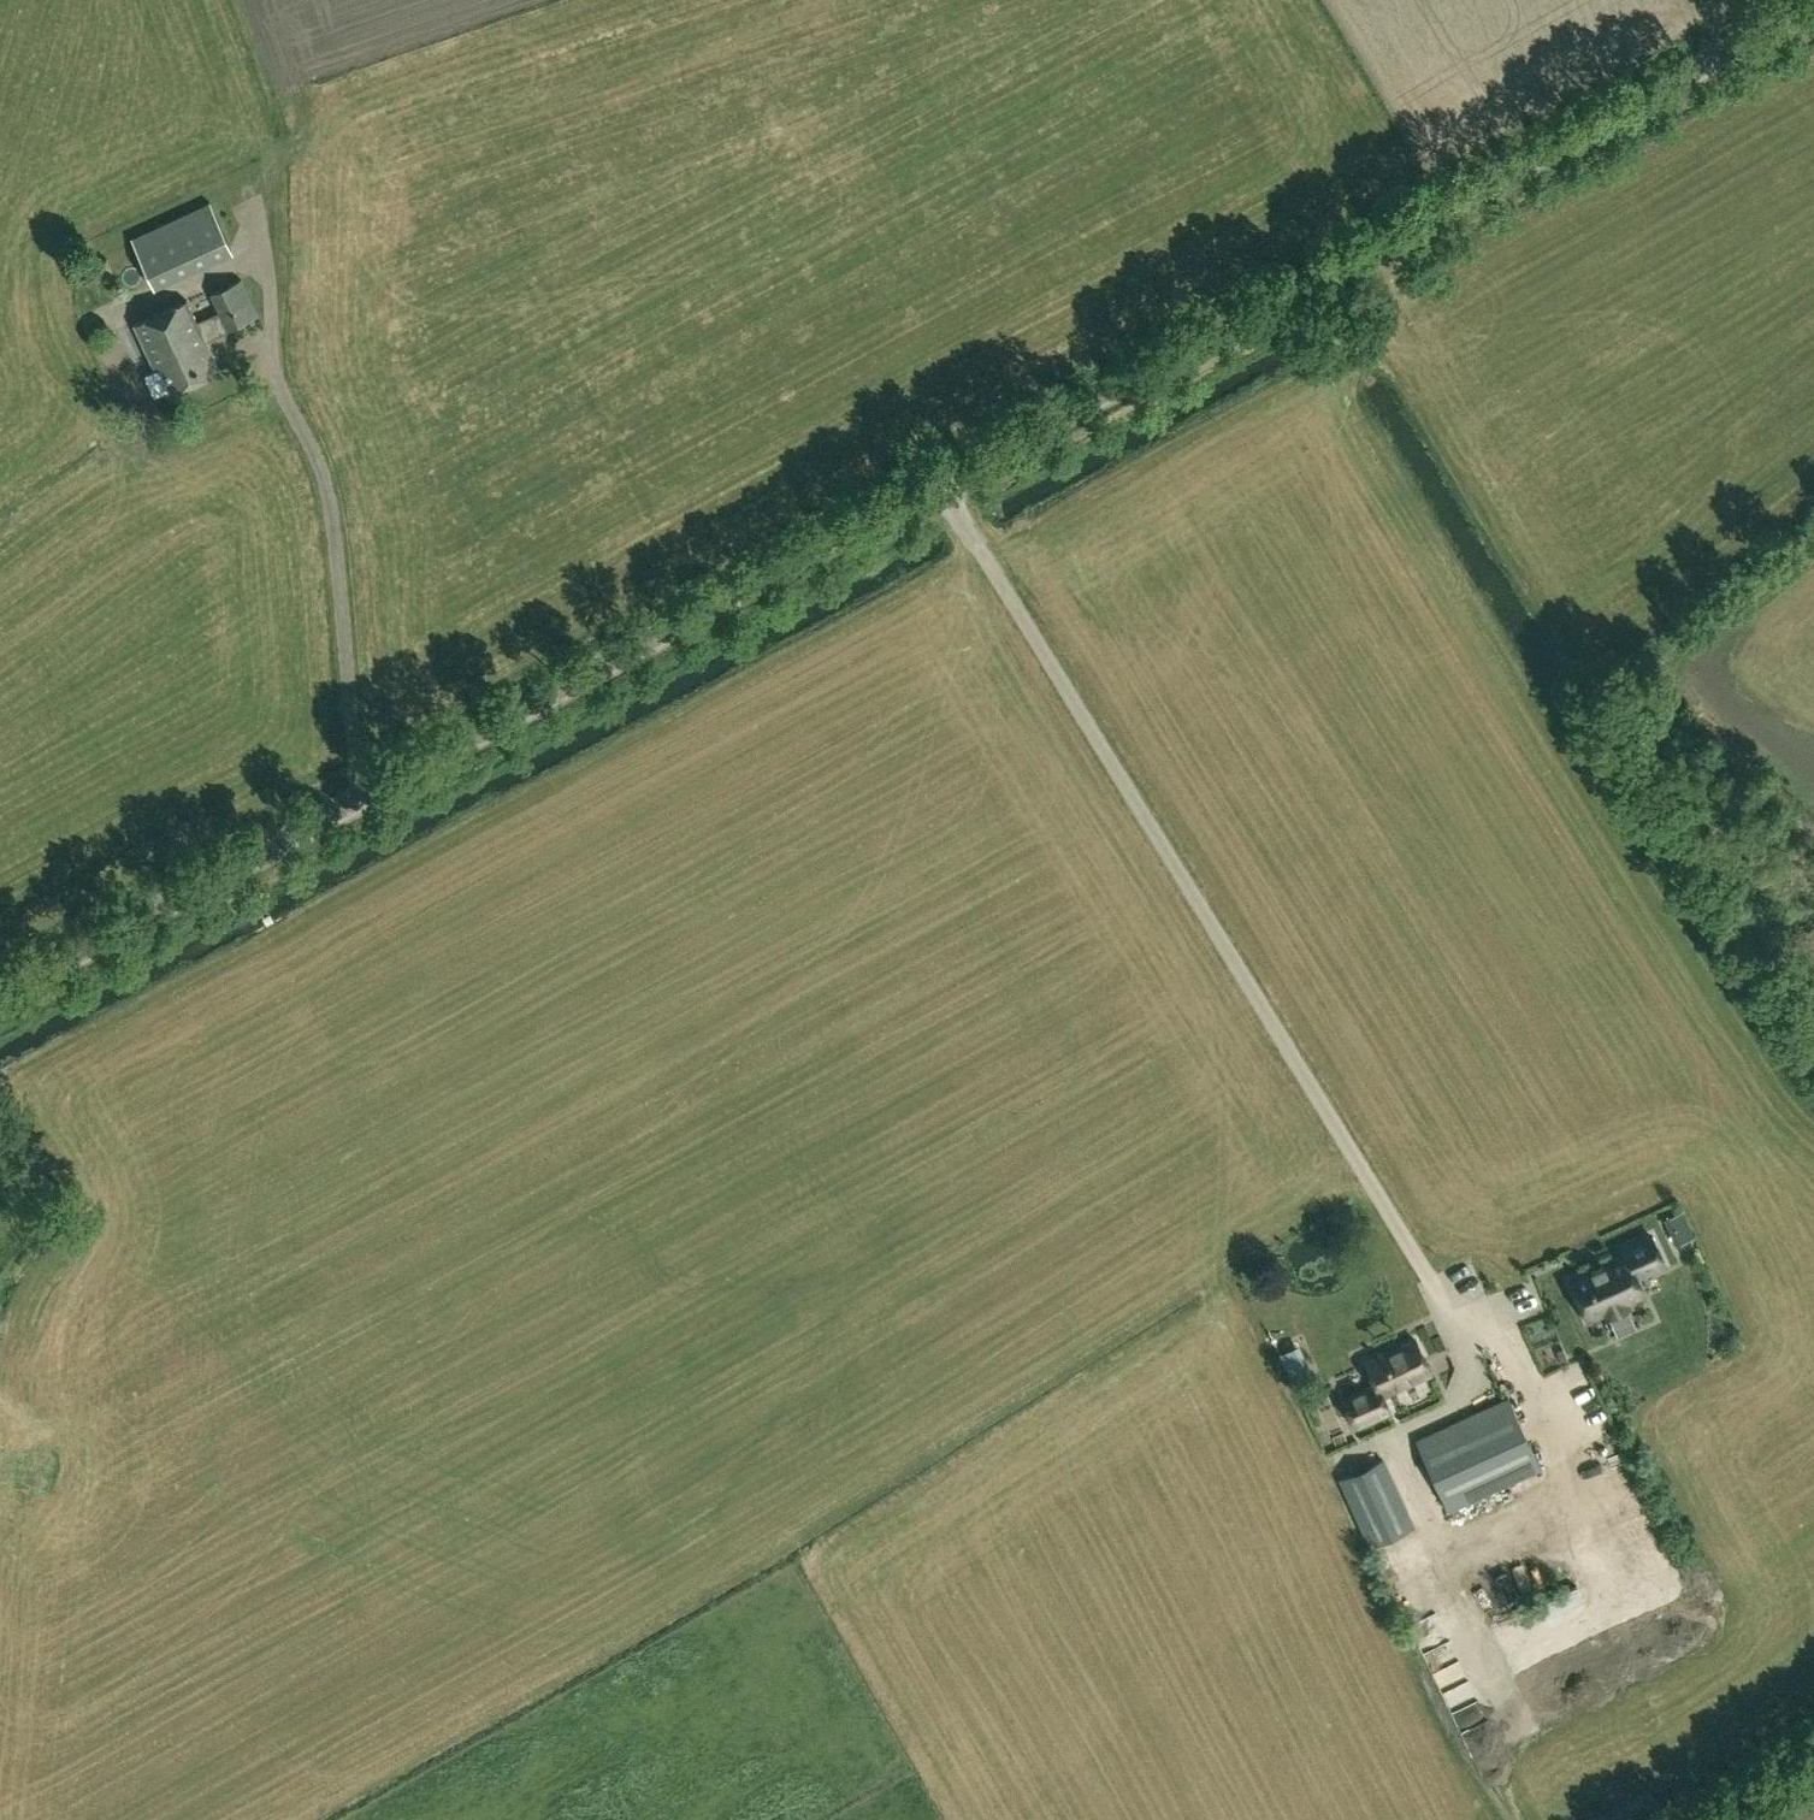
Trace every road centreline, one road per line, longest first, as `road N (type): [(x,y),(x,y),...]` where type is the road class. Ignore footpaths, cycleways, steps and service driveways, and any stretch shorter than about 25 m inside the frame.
road 1 (tertiary): [(0,994),(1813,6)]

